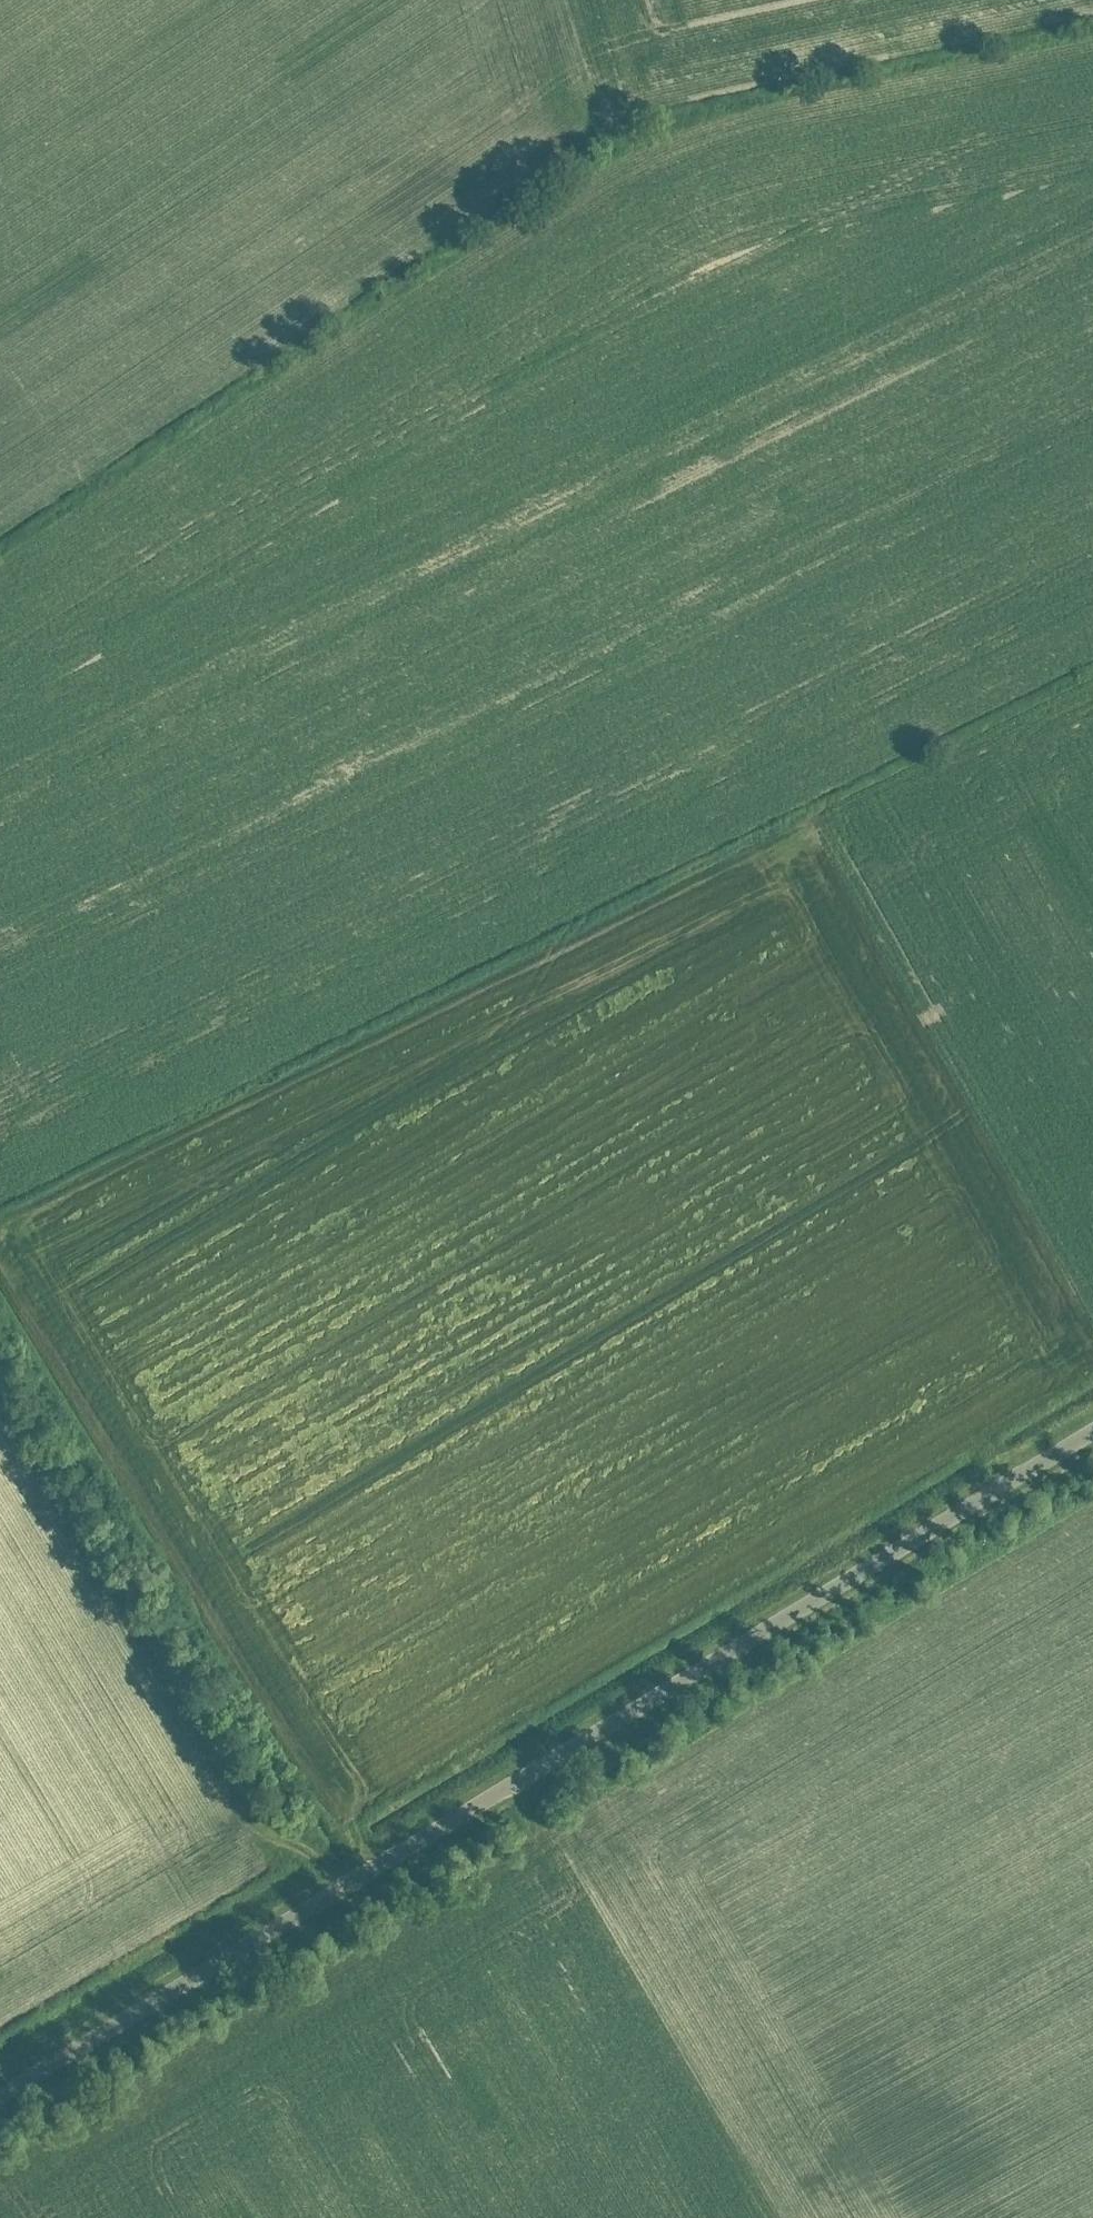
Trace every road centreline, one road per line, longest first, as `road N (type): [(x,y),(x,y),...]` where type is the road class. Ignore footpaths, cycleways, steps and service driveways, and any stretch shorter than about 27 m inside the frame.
road 1 (residential): [(0,2105),(1092,1440)]

